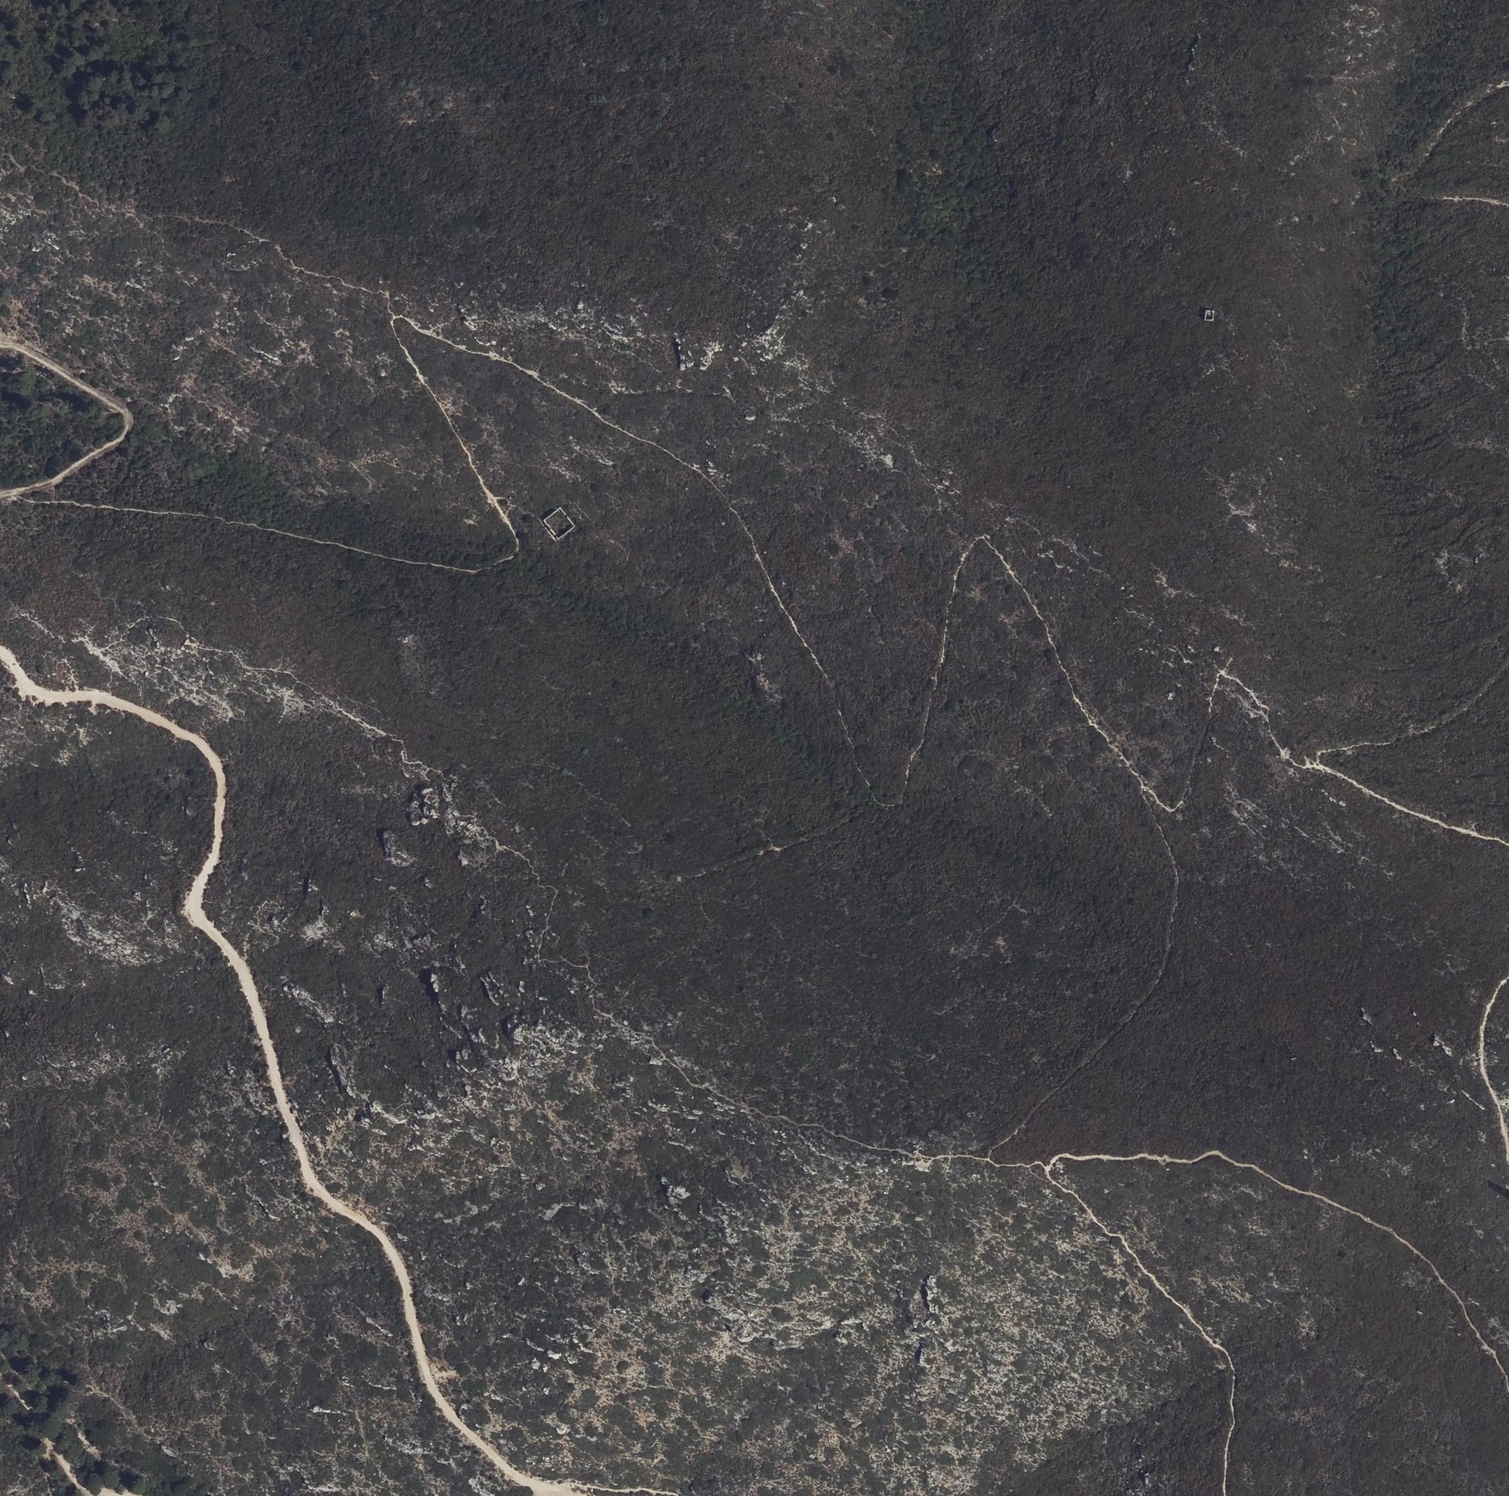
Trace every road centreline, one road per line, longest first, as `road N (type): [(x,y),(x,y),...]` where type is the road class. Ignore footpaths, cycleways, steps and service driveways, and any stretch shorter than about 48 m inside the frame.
road 1 (track): [(0,649),(26,689),(113,700),(210,753),(225,790),(220,848),(195,903),(244,971),(306,1171),(394,1255),(431,1384),(445,1408),(507,1469),(579,1495)]
road 2 (track): [(0,498),(74,472),(125,434),(127,424),(69,372),(0,346)]
road 3 (track): [(96,1495),(0,1371)]

